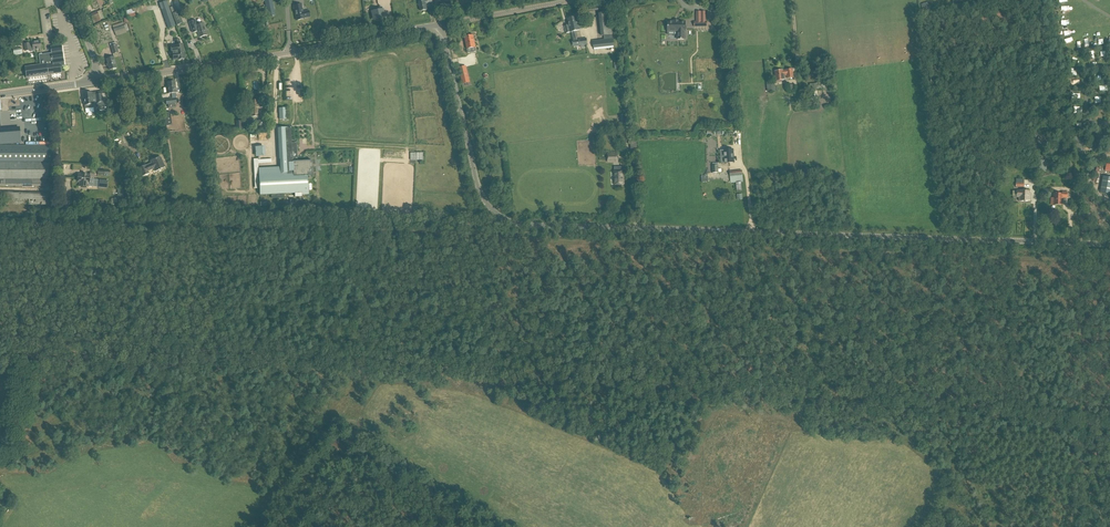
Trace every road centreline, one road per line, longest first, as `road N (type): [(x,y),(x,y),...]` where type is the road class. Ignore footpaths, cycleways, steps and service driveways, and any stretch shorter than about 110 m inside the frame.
road 1 (track): [(0,335),(581,377),(1109,428)]
road 2 (tertiary): [(1109,244),(508,220),(478,186),(438,24)]
road 3 (tertiary): [(98,81),(438,24)]
road 4 (track): [(1087,425),(1081,243)]
road 5 (track): [(1064,92),(1081,243)]
road 6 (track): [(366,361),(333,433),(284,486)]
road 7 (residential): [(438,24),(571,0)]

